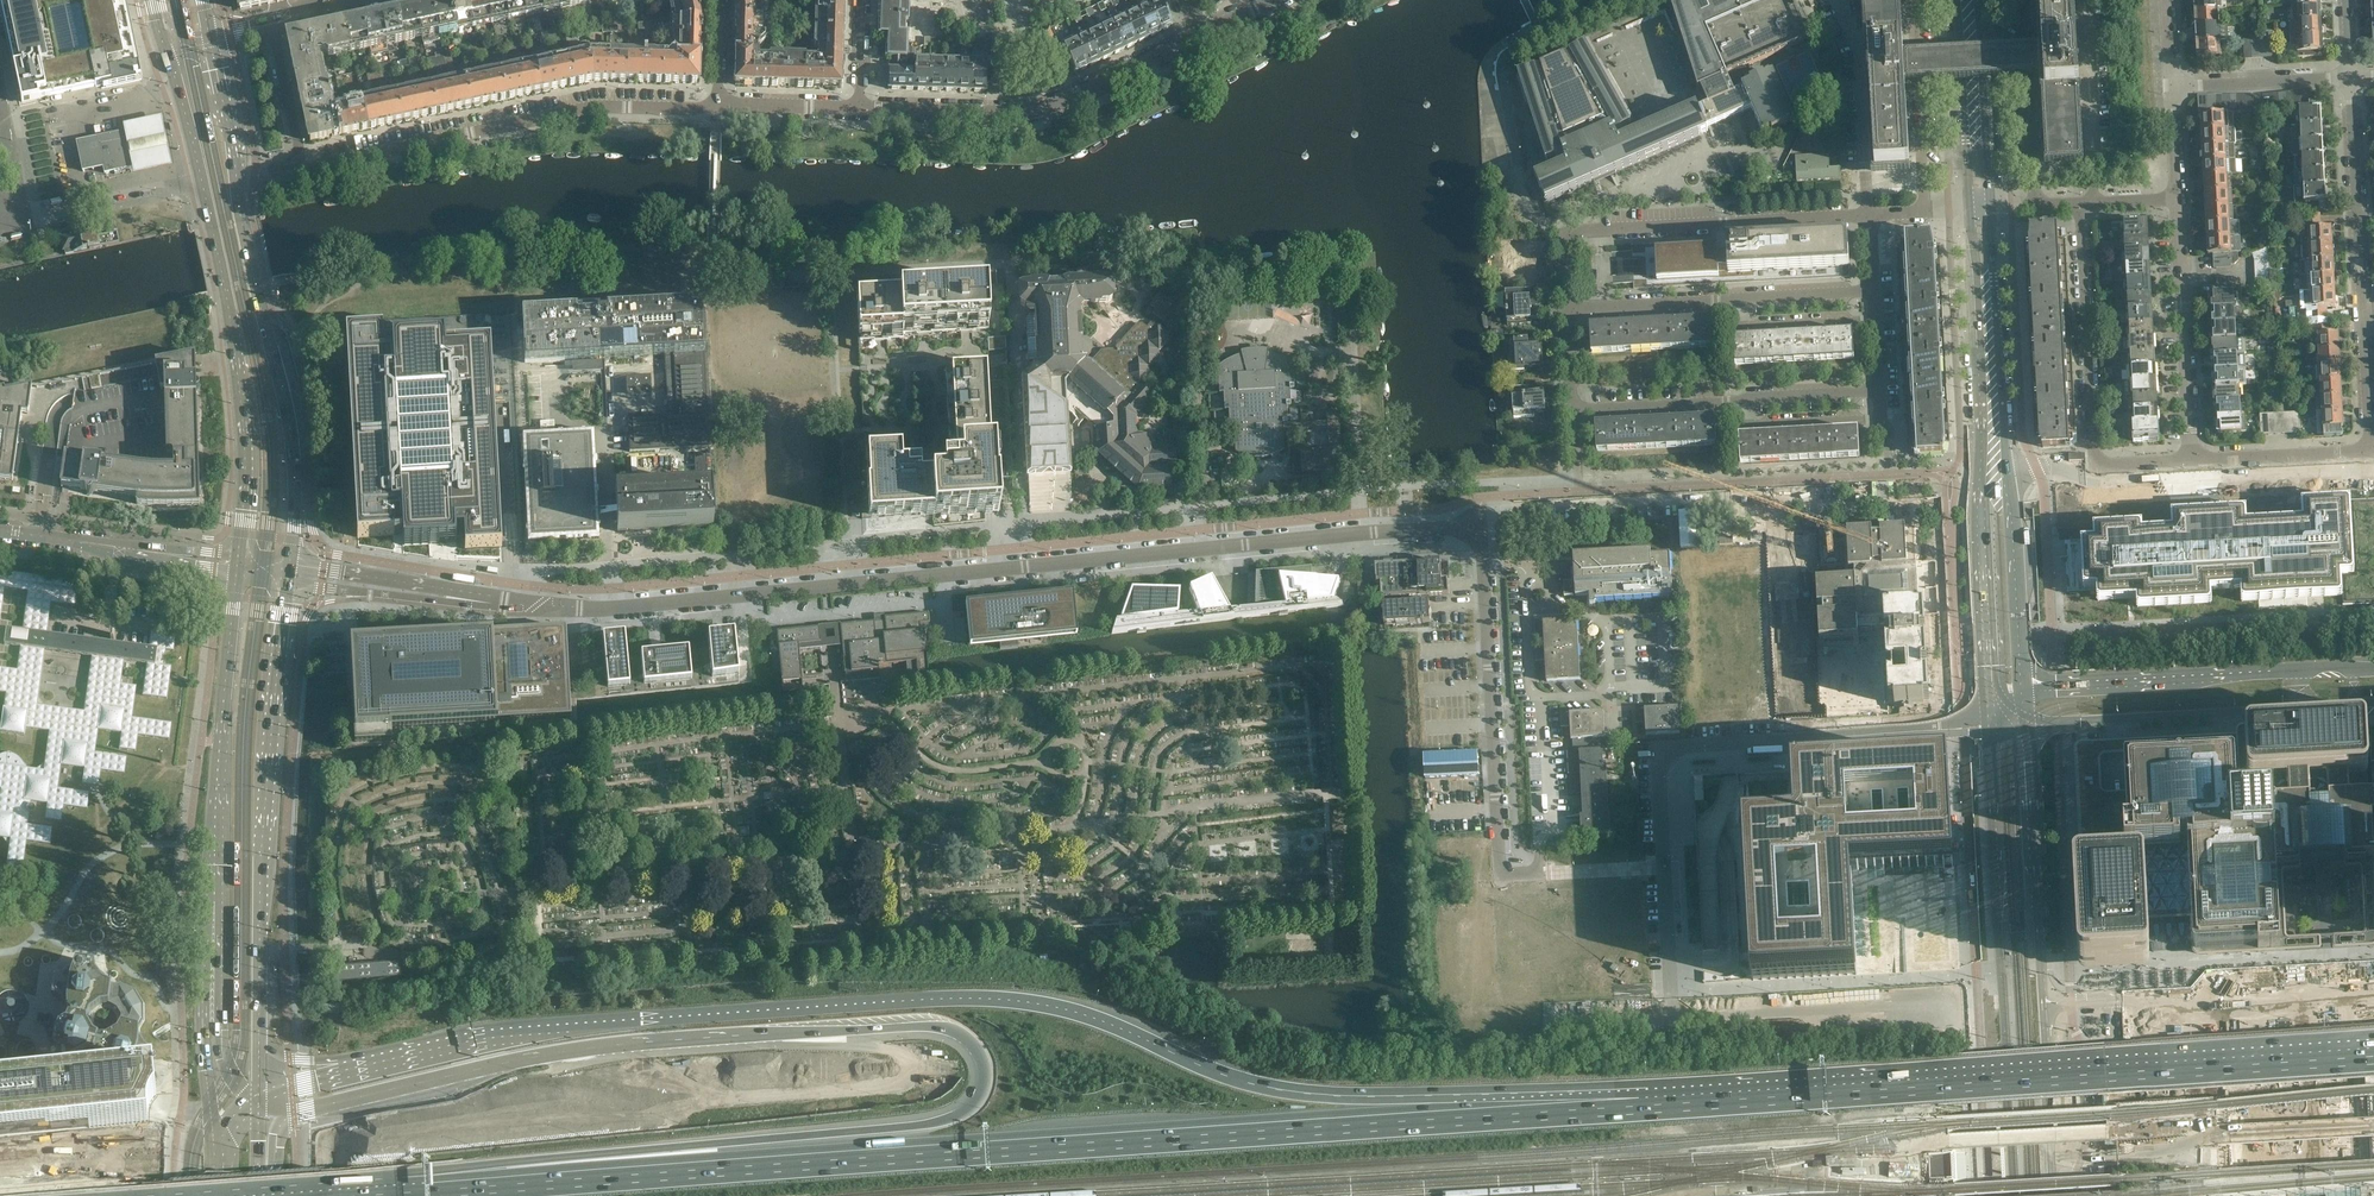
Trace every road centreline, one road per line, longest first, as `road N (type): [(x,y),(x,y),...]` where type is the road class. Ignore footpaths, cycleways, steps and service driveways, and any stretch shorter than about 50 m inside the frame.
road 1 (motorway): [(294,1112),(546,1055),(702,1037),(949,1030),(965,1037),(980,1061),(983,1078),(968,1107),(925,1125),(675,1147),(399,1189)]
road 2 (motorway): [(1426,1120),(1345,1096),(1223,1075),(1061,1009),(955,997),(571,1024),(343,1073)]
road 3 (motorway): [(1426,1120),(399,1189)]
road 4 (motorway): [(2373,1057),(1426,1120)]
road 5 (unclassified): [(587,606),(1471,526)]
road 6 (secondary): [(167,40),(230,303),(246,412),(241,564)]
road 7 (secondary): [(1969,210),(1992,724)]
road 8 (secondary): [(2023,692),(1990,209)]
road 9 (secondary): [(1992,724),(2014,1195)]
road 10 (secondary): [(2050,1195),(2025,725)]
road 11 (secondary): [(260,1039),(269,717),(289,574)]
road 12 (secondary): [(241,564),(221,746),(211,980)]
road 13 (residential): [(1879,392),(1571,410),(1567,310)]
road 14 (secondary): [(289,574),(295,461),(237,177)]
road 15 (residential): [(329,163),(596,107),(717,105)]
road 16 (residential): [(1567,310),(1563,236),(1575,230),(1870,216)]
road 17 (residential): [(2350,77),(2370,451)]
road 18 (residential): [(856,108),(1037,110),(1201,35)]
road 19 (residential): [(1567,310),(1874,292)]
road 20 (tertiary): [(2309,670),(2023,692)]
road 21 (tertiary): [(2025,725),(2305,708)]
road 22 (unclassified): [(323,578),(422,601),(561,614),(587,606)]
road 23 (unclassified): [(587,606),(345,573),(323,578)]
road 24 (residential): [(2191,462),(2176,199)]
road 25 (residential): [(2079,204),(2095,457)]
road 26 (unclassified): [(241,564),(0,531)]
road 27 (motorway): [(212,1139),(176,1134),(0,1153)]
road 28 (residential): [(1916,0),(1928,213)]
road 29 (secondary): [(1956,0),(1969,210)]
road 30 (secondary): [(1990,209),(1978,0)]
road 31 (residential): [(2034,207),(2023,0)]
road 32 (residential): [(272,18),(299,153),(290,165),(237,177)]
road 33 (residential): [(2370,451),(2191,462)]
road 34 (residential): [(2175,86),(2350,77)]
road 35 (secondary): [(211,980),(204,1044),(212,1139)]
road 36 (secondary): [(237,177),(209,31)]
road 37 (residential): [(717,105),(856,108)]
road 38 (motorway): [(211,980),(227,1069),(259,1102)]

